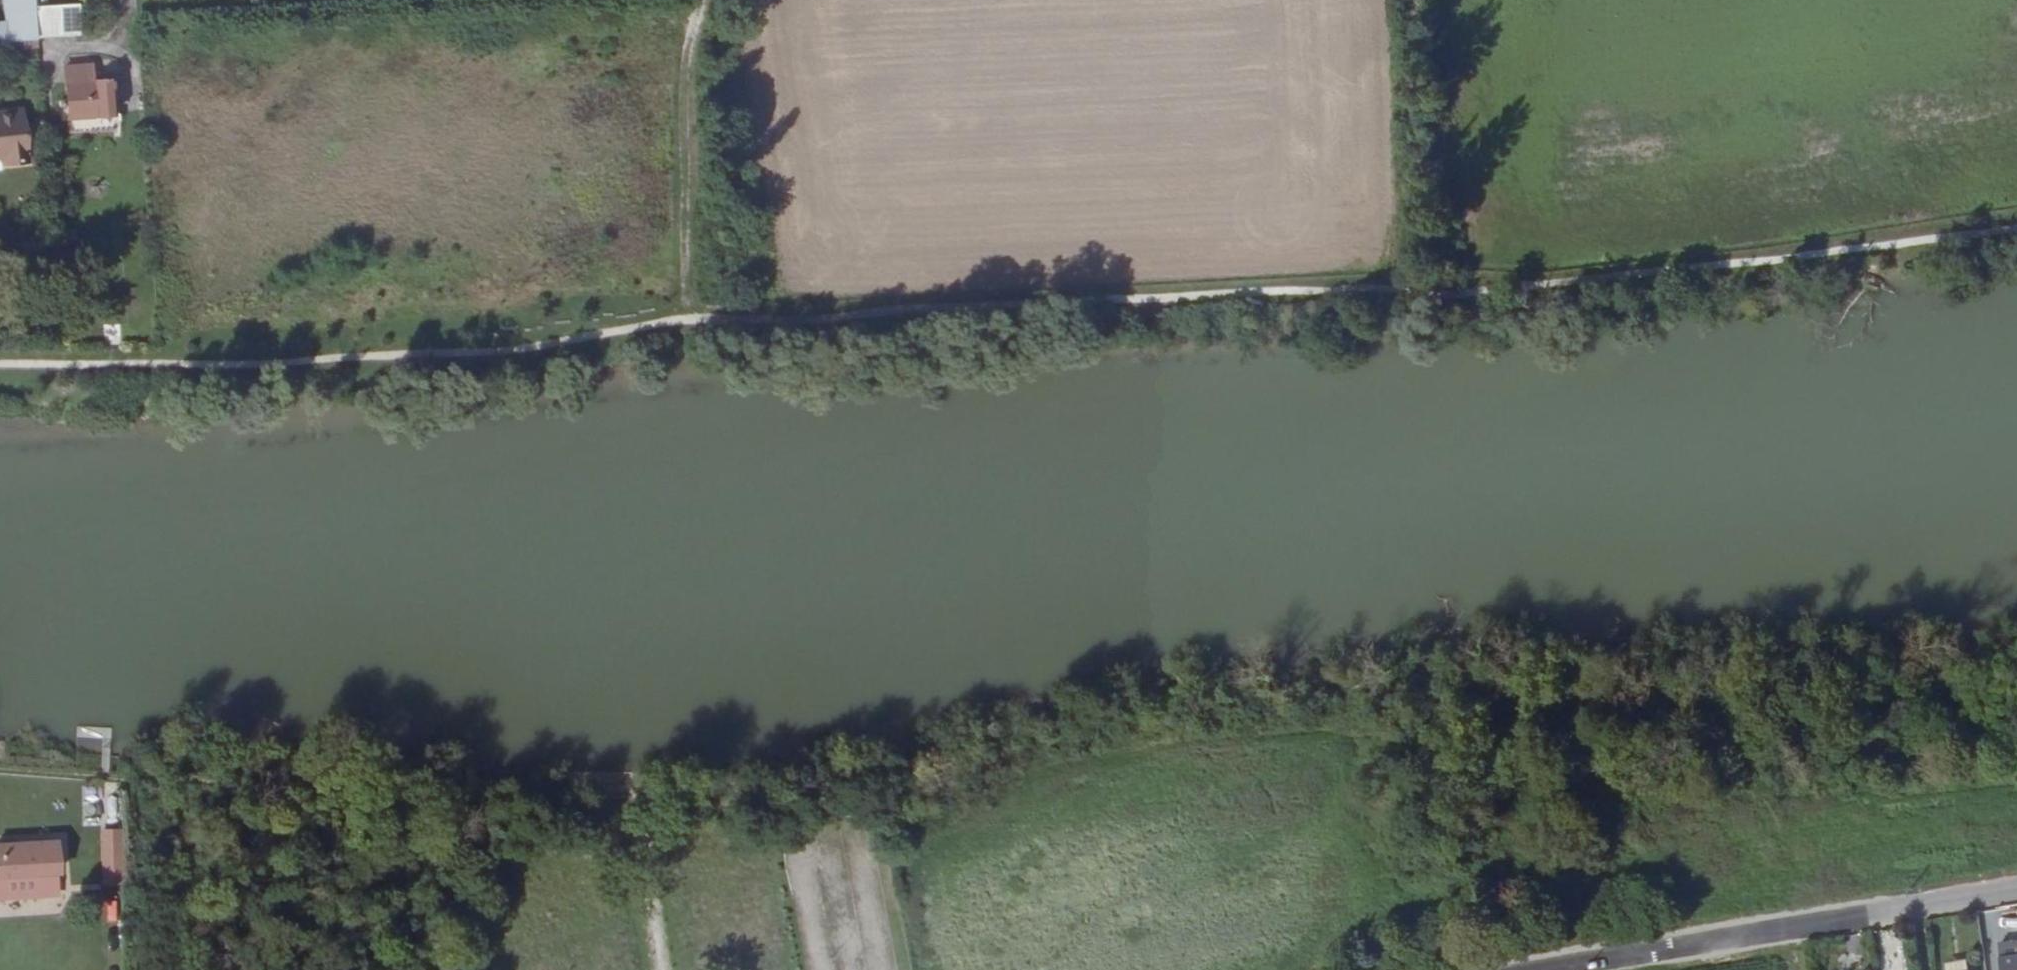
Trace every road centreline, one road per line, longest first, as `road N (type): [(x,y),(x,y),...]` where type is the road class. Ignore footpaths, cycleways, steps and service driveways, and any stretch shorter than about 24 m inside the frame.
road 1 (unclassified): [(1556,969),(2016,888)]

